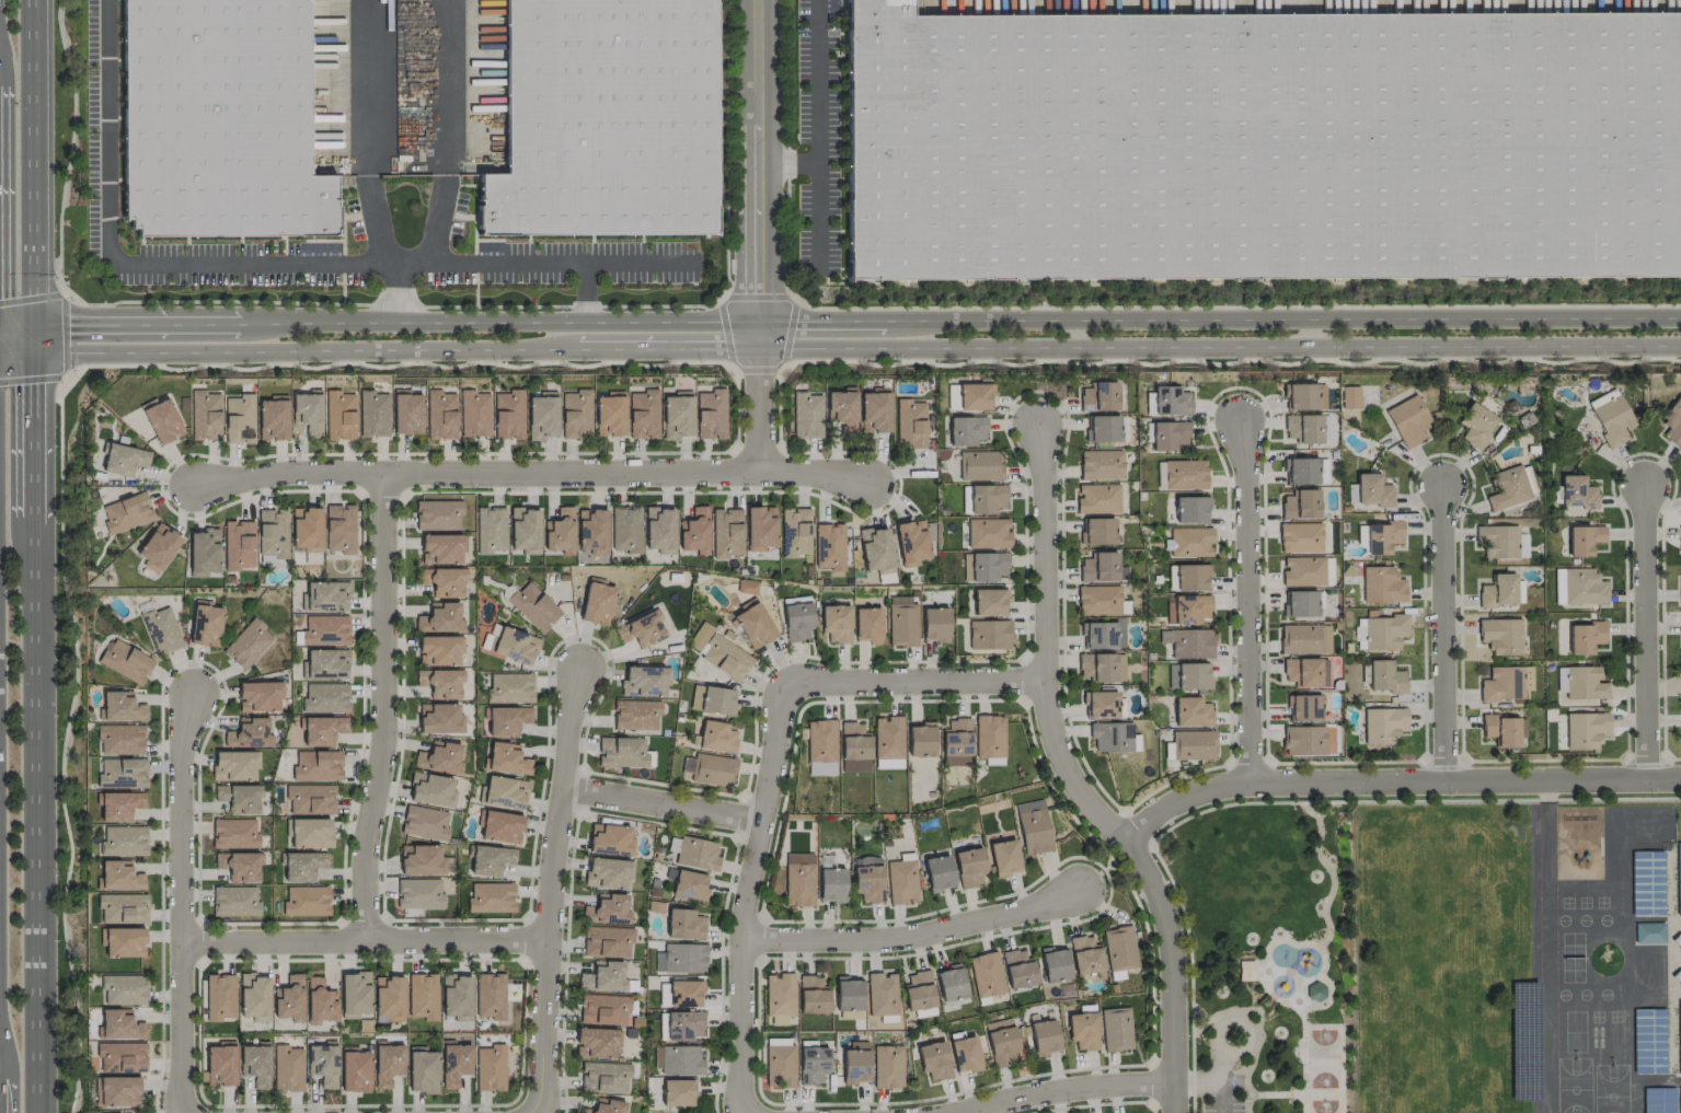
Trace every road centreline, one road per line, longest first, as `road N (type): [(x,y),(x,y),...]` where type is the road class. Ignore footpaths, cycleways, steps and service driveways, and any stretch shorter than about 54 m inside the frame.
road 1 (tertiary): [(0,353),(1680,345)]
road 2 (tertiary): [(1680,319),(0,325)]
road 3 (residential): [(1041,410),(1041,675),(1053,744),(1158,903),(1168,953),(1171,1112)]
road 4 (residential): [(195,486),(270,472),(879,476)]
road 5 (primary): [(38,1112),(34,523)]
road 6 (residential): [(1120,838),(1186,796),(1245,780),(1680,781)]
road 7 (residential): [(362,940),(362,867),(382,740),(387,473)]
road 8 (residential): [(577,656),(538,1112)]
road 9 (residential): [(792,677),(740,944),(739,1112)]
road 10 (residential): [(185,684),(183,1112)]
road 11 (residential): [(183,941),(550,939)]
road 12 (residential): [(1247,415),(1245,780)]
road 13 (residential): [(1090,888),(1031,915),(895,942),(740,944)]
road 14 (primary): [(38,353),(32,0)]
road 15 (residential): [(756,0),(757,335)]
road 16 (residential): [(1442,474),(1444,780)]
road 17 (residential): [(1642,476),(1642,781)]
road 18 (residential): [(792,677),(1041,675)]
road 19 (residential): [(960,1112),(1171,1081)]
road 20 (residential): [(564,786),(764,823)]
road 21 (primary): [(34,523),(38,353)]
road 22 (residential): [(757,335),(757,476)]

